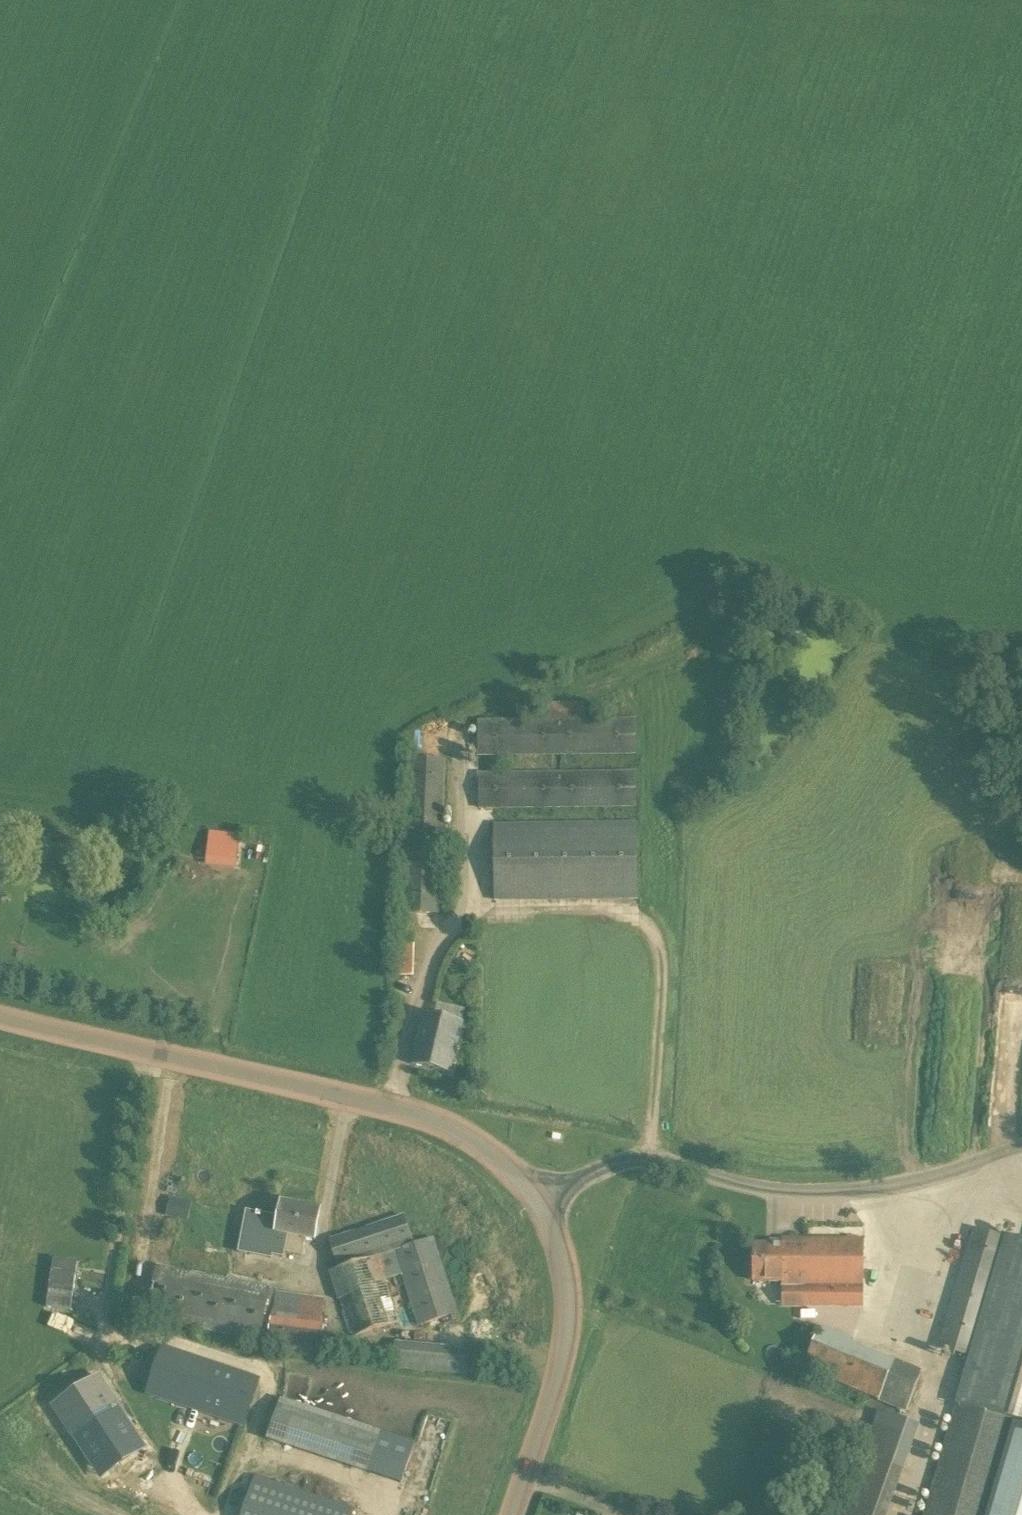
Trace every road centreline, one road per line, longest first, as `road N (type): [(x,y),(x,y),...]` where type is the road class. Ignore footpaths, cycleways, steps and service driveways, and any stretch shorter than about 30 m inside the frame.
road 1 (tertiary): [(538,1200),(473,1139),(406,1110),(0,1016)]
road 2 (tertiary): [(538,1200),(613,1164),(652,1159),(763,1189),(831,1192),(903,1184),(1021,1146)]
road 3 (tertiary): [(512,1514),(566,1343),(562,1254),(538,1200)]

